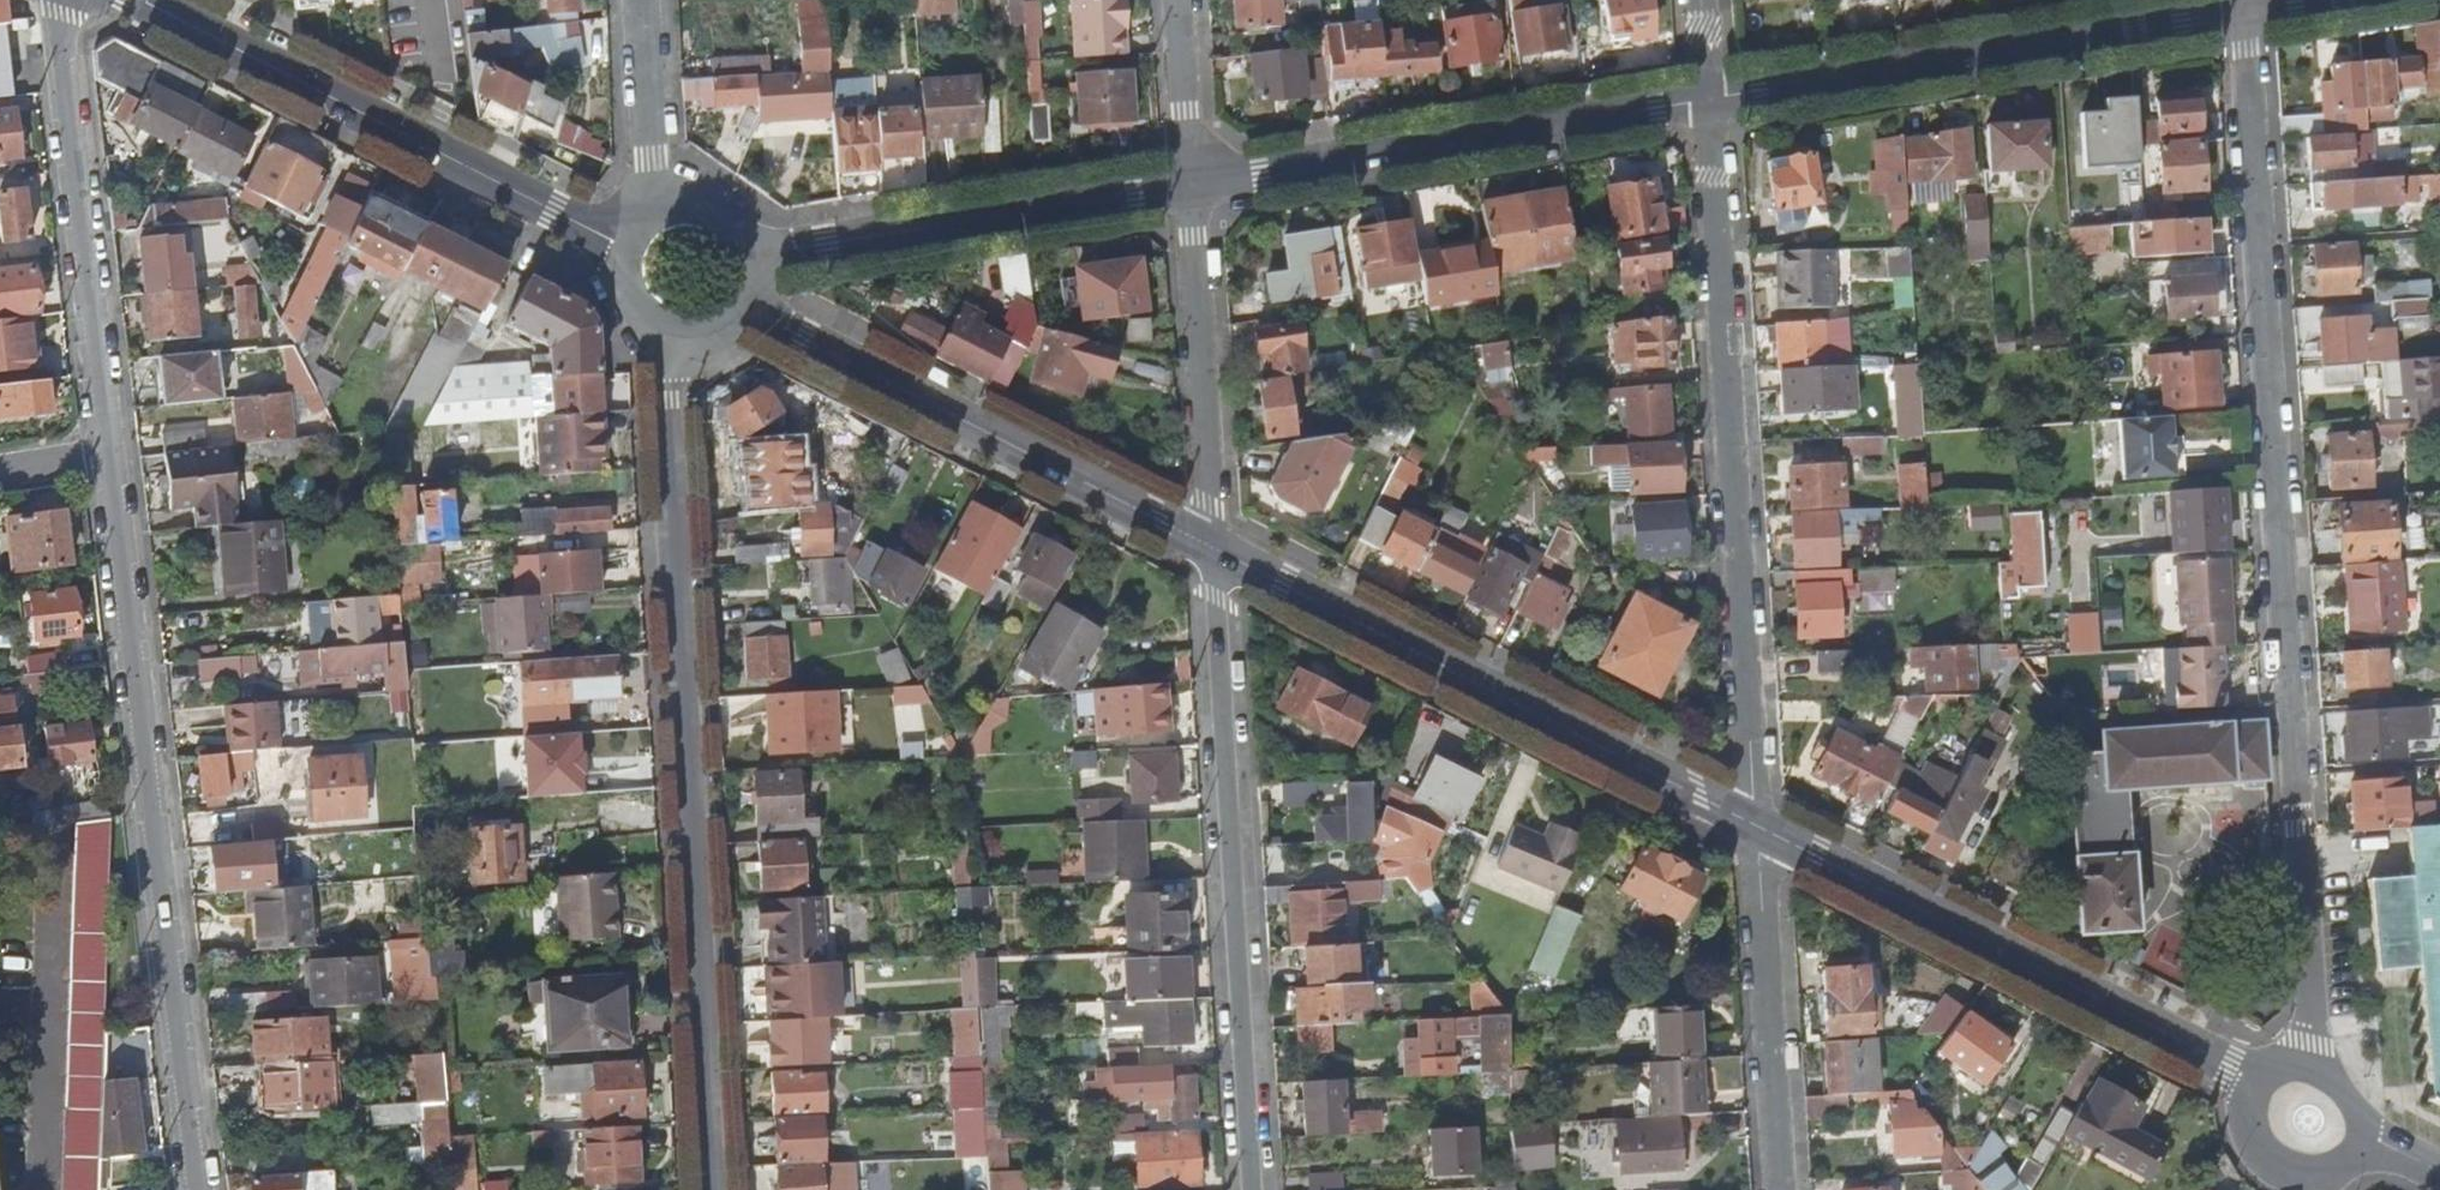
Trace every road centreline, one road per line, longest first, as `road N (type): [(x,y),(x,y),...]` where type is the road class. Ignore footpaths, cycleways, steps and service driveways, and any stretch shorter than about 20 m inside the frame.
road 1 (residential): [(2314,1068),(2240,16)]
road 2 (residential): [(714,1189),(666,404),(672,334)]
road 3 (residential): [(105,456),(196,1189)]
road 4 (residential): [(1703,104),(1748,824)]
road 5 (residential): [(1207,550),(1250,1189)]
road 6 (residential): [(1748,824),(1207,550)]
road 7 (residential): [(2261,1082),(1748,824)]
road 8 (residential): [(632,227),(558,211),(128,0)]
road 9 (residential): [(1703,104),(2240,16)]
road 10 (residential): [(1207,550),(743,307)]
road 11 (residential): [(1189,186),(1703,104)]
road 12 (residential): [(57,0),(105,456)]
road 13 (residential): [(750,254),(1189,186)]
road 14 (residential): [(1748,824),(1776,1189)]
road 15 (residential): [(1189,186),(1207,550)]
road 16 (residential): [(654,209),(642,0)]
road 17 (residential): [(1176,0),(1189,186)]
road 18 (residential): [(2261,1082),(2253,1127),(2261,1148),(2278,1164),(2322,1172)]
road 19 (residential): [(632,227),(619,283),(638,316),(672,334)]
road 20 (residential): [(750,254),(730,220),(713,208),(694,203),(654,209)]

